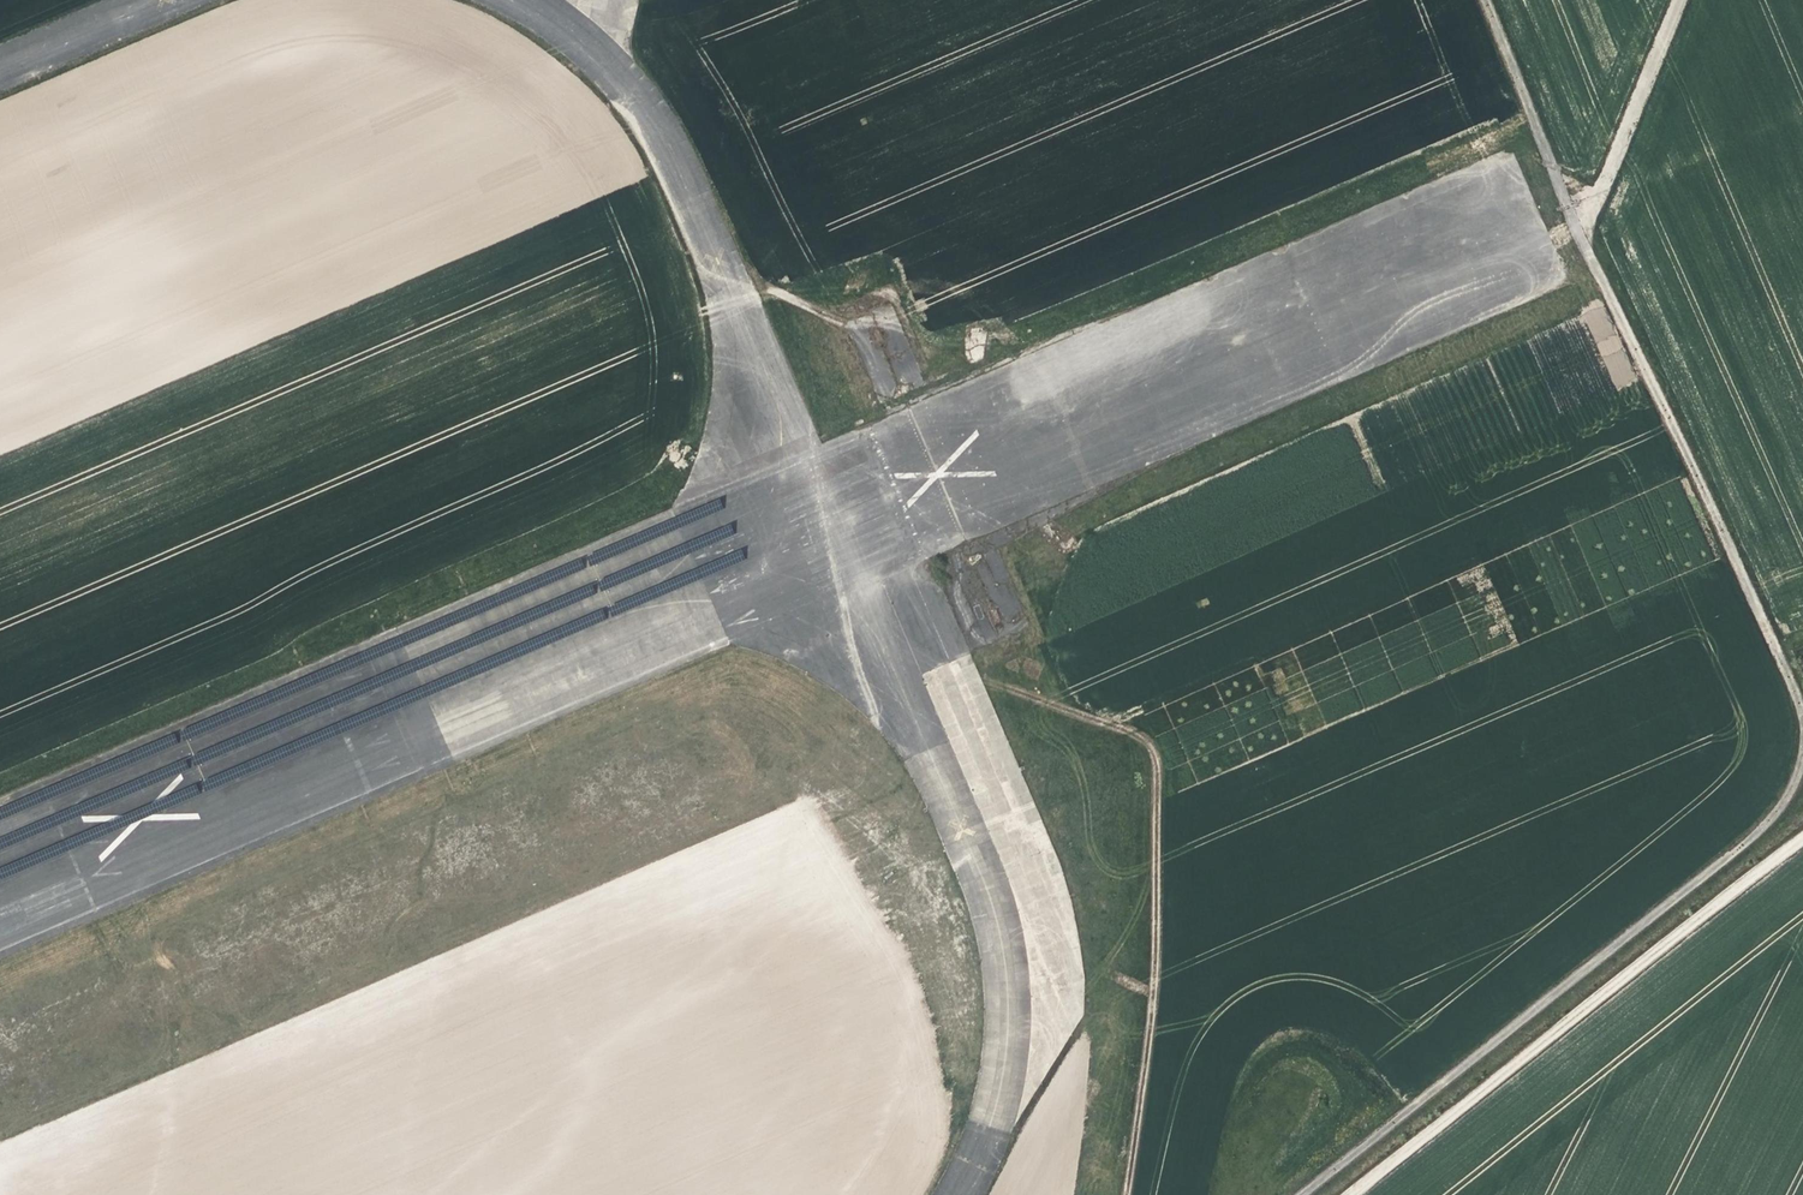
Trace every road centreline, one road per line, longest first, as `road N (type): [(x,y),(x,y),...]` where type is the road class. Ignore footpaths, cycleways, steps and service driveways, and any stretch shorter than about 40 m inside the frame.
road 1 (track): [(1802,836),(1350,1194)]
road 2 (track): [(1580,224),(1677,0)]

